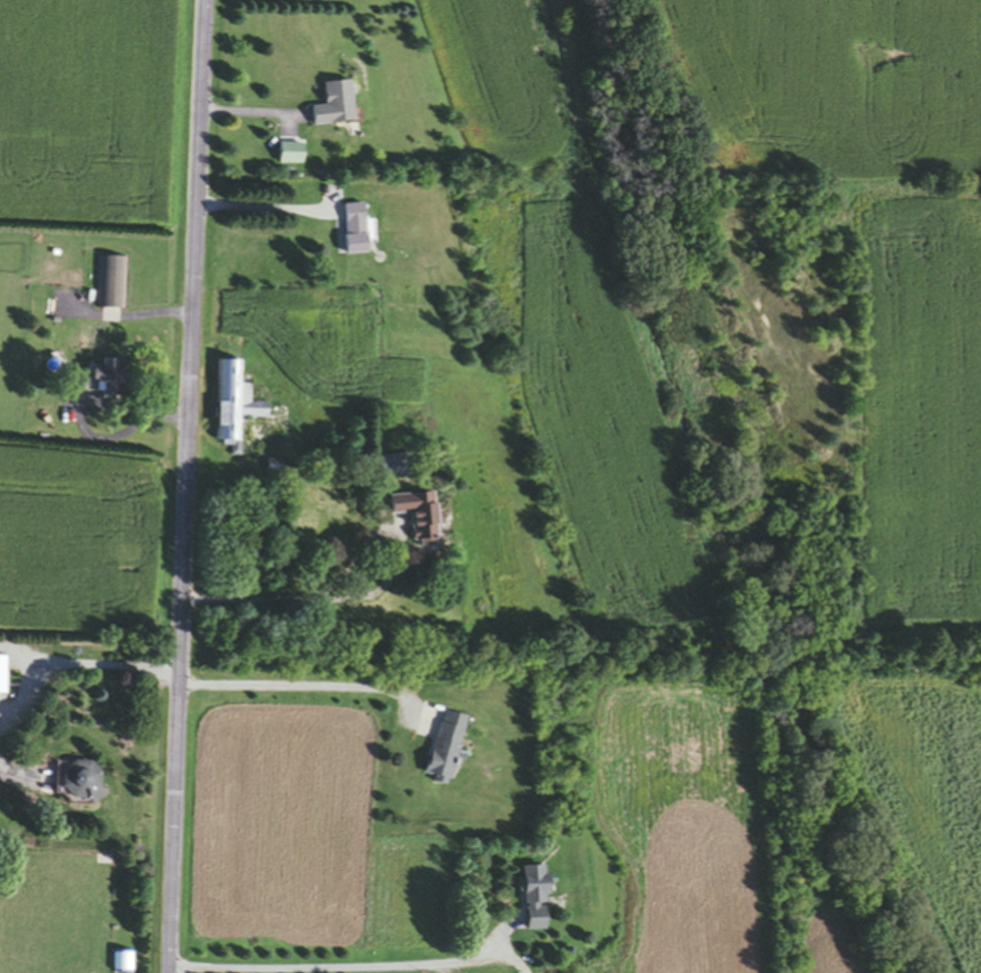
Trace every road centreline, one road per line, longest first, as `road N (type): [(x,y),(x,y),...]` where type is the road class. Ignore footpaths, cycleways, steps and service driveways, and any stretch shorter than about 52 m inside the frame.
road 1 (residential): [(167,972),(206,0)]

